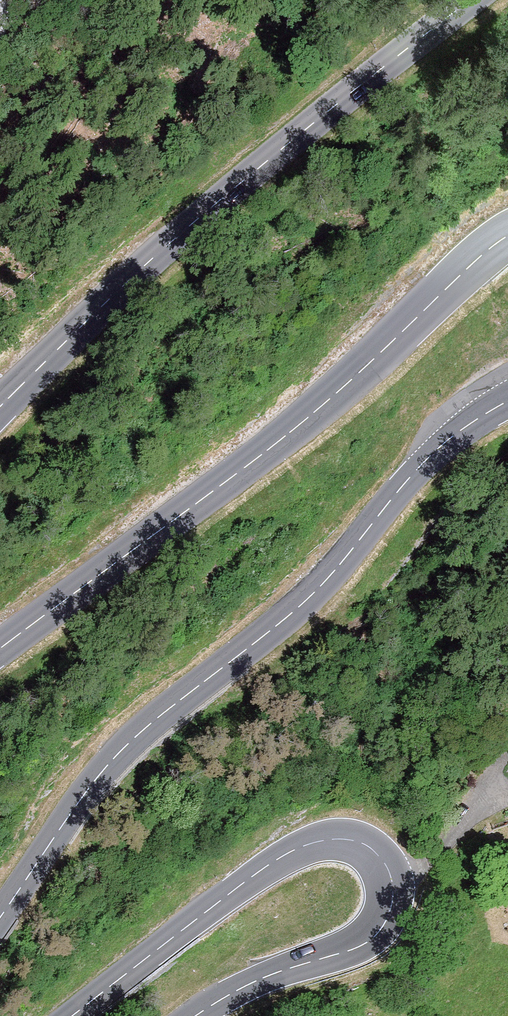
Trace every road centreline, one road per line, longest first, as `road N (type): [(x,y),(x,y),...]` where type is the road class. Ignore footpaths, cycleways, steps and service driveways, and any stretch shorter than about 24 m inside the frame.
road 1 (secondary): [(0,920),(80,794),(132,735),(323,579),(440,444),(507,401)]
road 2 (secondary): [(507,234),(301,425),(0,648)]
road 3 (secondary): [(204,1010),(256,981),(373,937),(392,903),(377,854),(345,840),(307,845),(71,1015)]
road 4 (secondary): [(0,407),(187,226),(471,0)]

